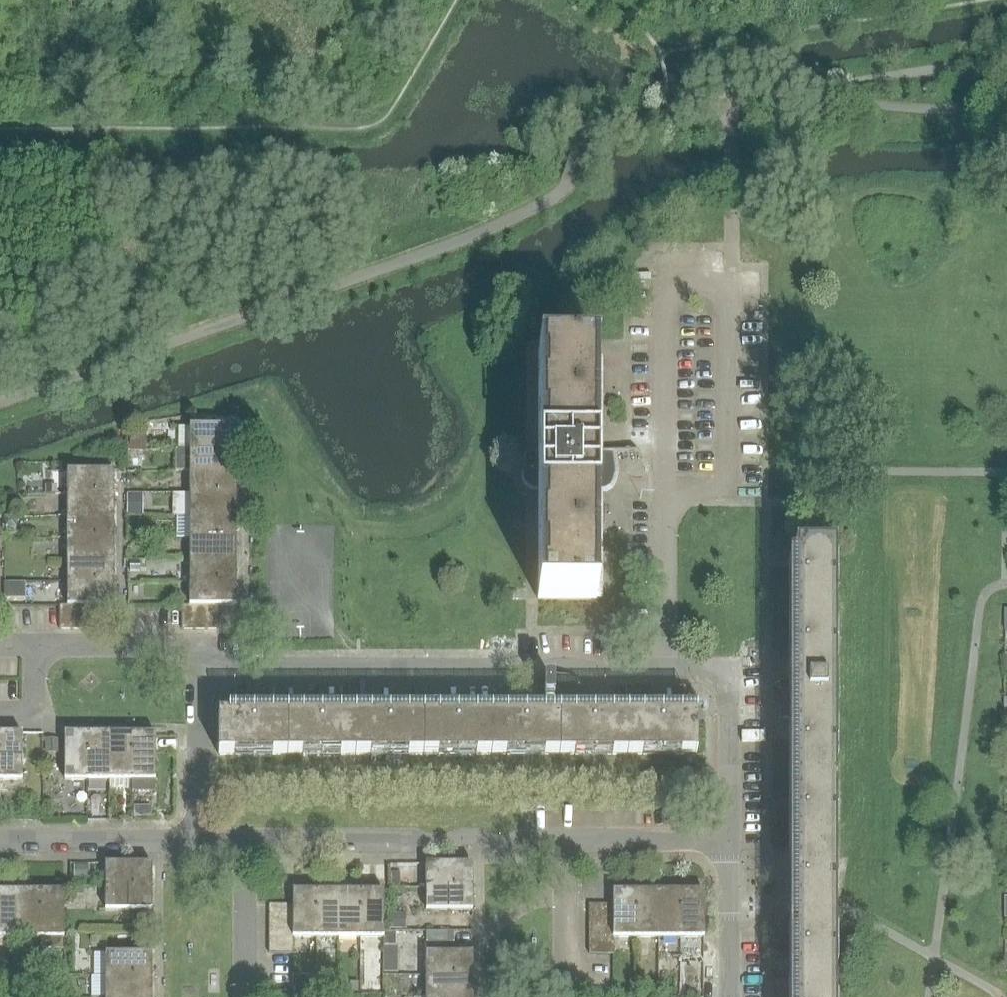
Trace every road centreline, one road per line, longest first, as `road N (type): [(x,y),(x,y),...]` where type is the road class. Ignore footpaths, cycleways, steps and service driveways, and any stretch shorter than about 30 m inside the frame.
road 1 (residential): [(664,488),(728,487),(727,280),(662,280),(663,445)]
road 2 (residential): [(664,669),(199,668)]
road 3 (residential): [(245,840),(565,840)]
road 4 (residential): [(729,840),(729,669),(664,669)]
road 5 (residential): [(0,840),(199,840)]
road 6 (residential): [(199,668),(199,645),(34,645)]
road 7 (residential): [(664,488),(664,669)]
road 8 (residential): [(199,840),(199,668)]
road 9 (residential): [(565,840),(729,840)]
road 10 (residential): [(245,996),(245,840)]
road 11 (residential): [(565,996),(565,840)]
road 12 (residential): [(729,996),(729,840)]

